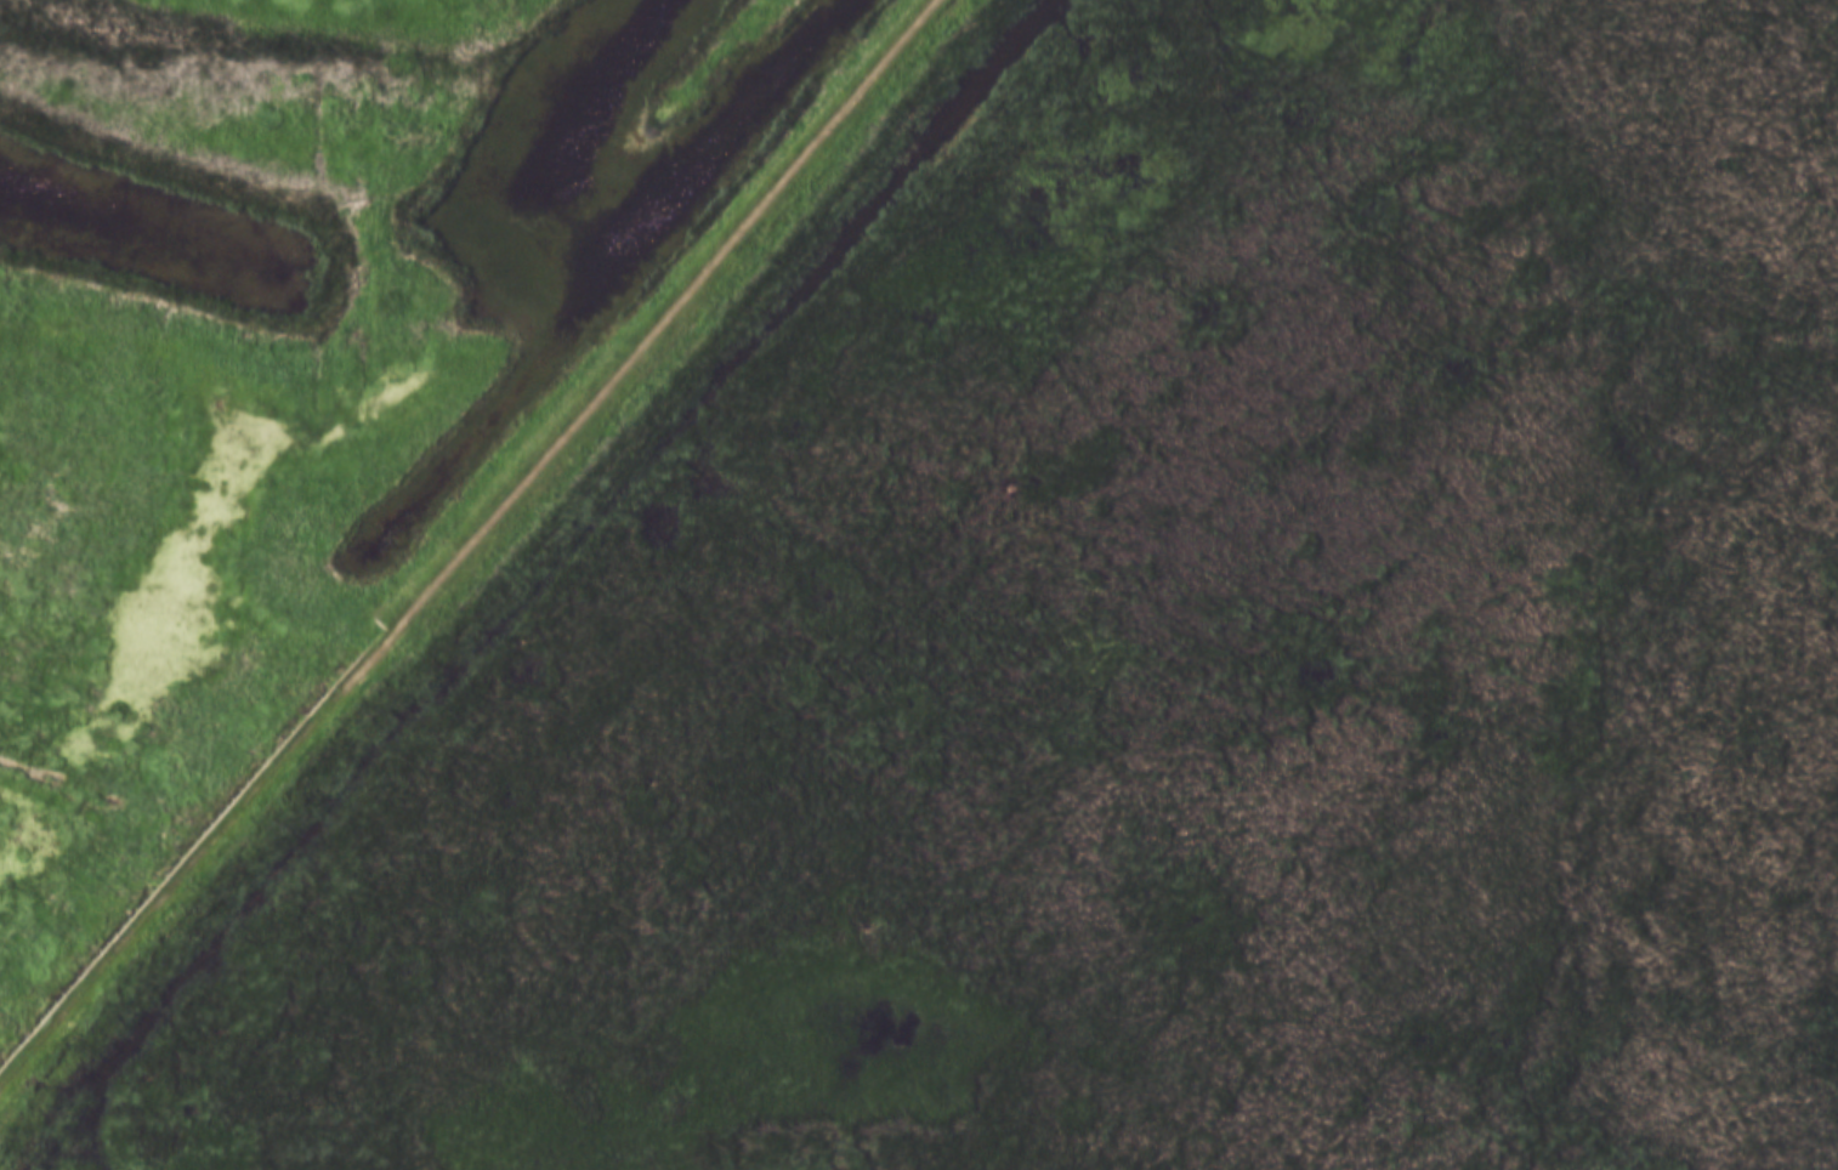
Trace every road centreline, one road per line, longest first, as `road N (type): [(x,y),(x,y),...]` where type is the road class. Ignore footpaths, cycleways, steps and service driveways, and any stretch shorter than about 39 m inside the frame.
road 1 (track): [(0,1076),(347,665),(567,435),(934,0)]

